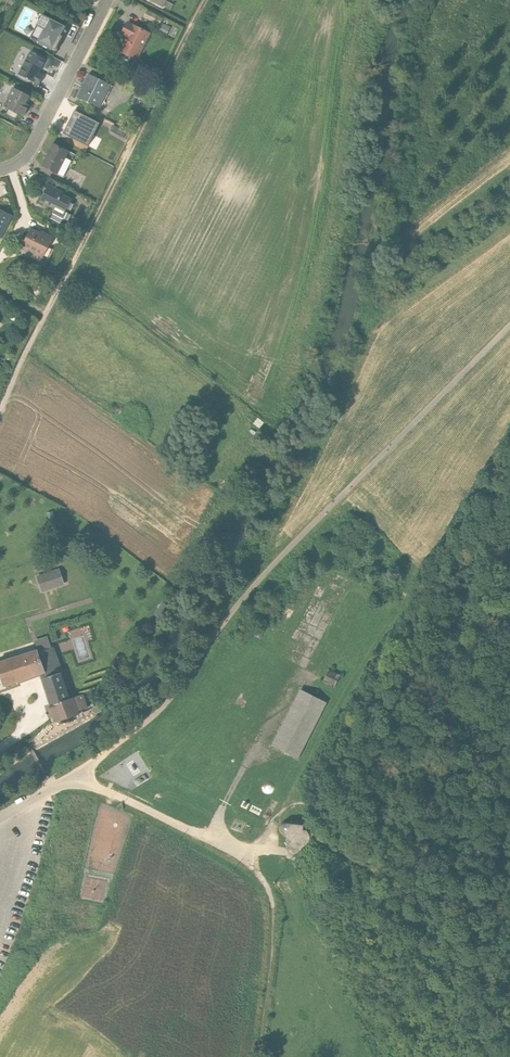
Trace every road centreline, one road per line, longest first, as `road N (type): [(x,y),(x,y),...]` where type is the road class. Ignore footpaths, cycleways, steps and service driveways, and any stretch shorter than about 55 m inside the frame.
road 1 (track): [(208,0),(0,403)]
road 2 (track): [(260,1056),(273,919),(267,888),(243,850)]
road 3 (residential): [(0,168),(35,143),(107,0)]

